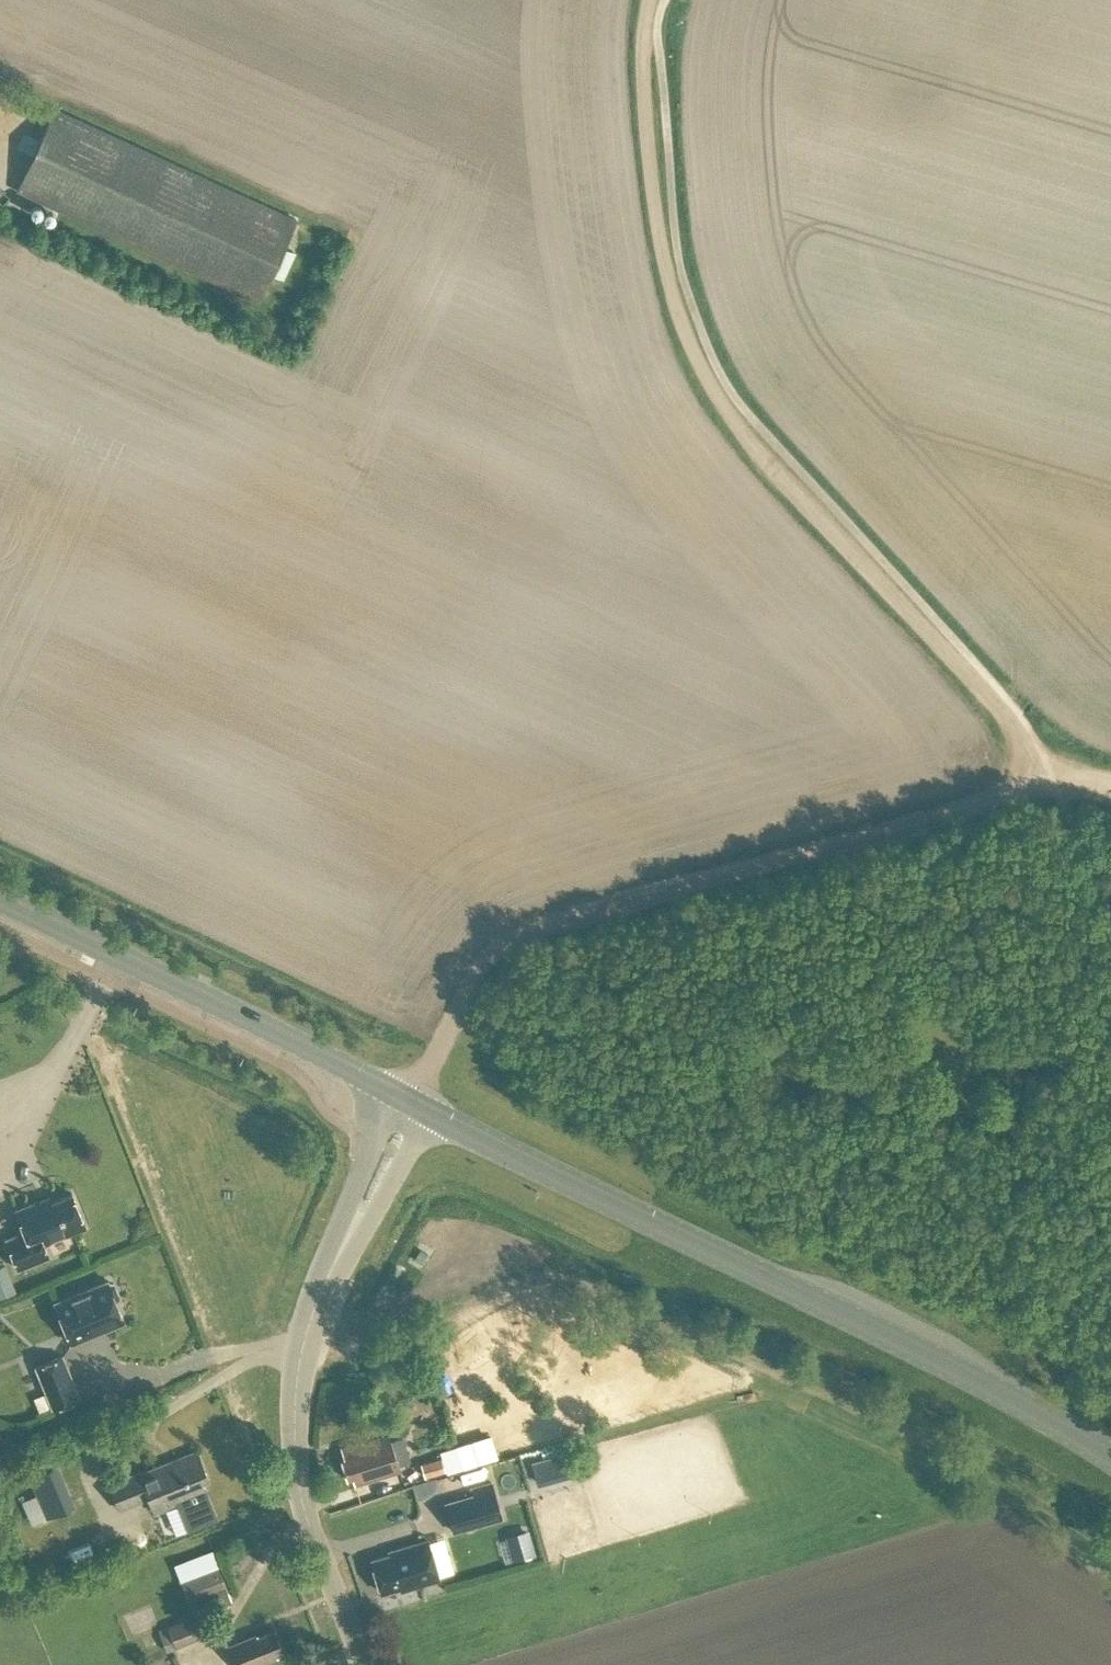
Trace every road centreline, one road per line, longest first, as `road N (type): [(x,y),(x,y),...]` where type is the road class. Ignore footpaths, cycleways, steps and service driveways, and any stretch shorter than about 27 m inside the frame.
road 1 (track): [(651,0),(646,134),(663,254),(685,327),(714,383),(762,460),(904,604),(1048,771)]
road 2 (primary): [(1110,1463),(1048,1418),(412,1099)]
road 3 (residential): [(365,1664),(299,1488),(296,1382),(307,1330),(412,1099)]
road 4 (track): [(545,925),(1022,788),(1048,771)]
road 5 (primary): [(412,1099),(0,898)]
road 6 (unclassified): [(412,1099),(475,973),(507,941),(545,925)]

